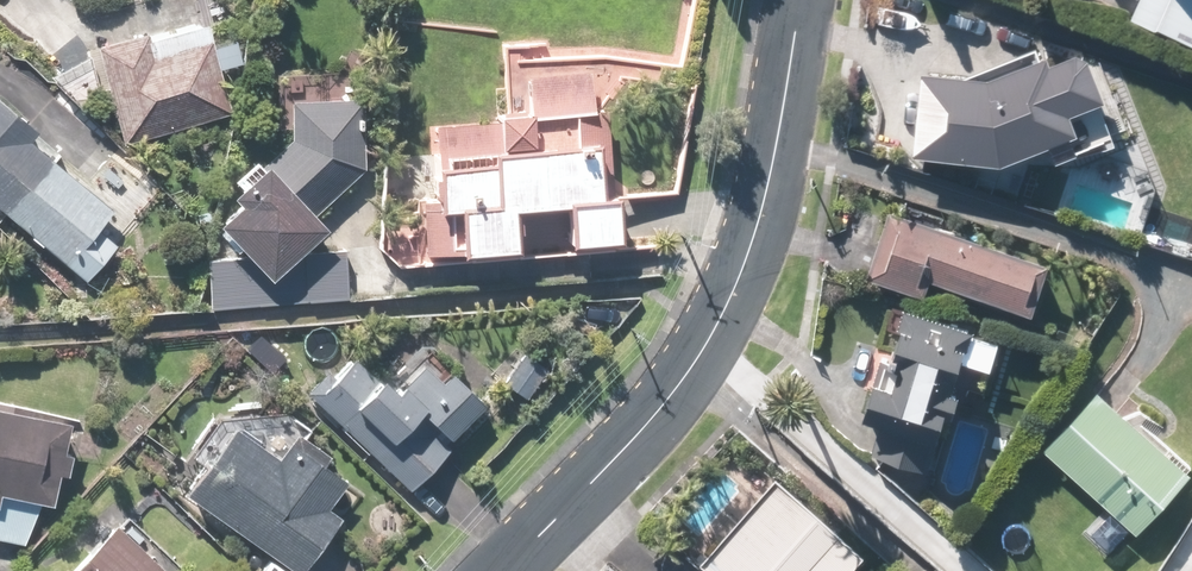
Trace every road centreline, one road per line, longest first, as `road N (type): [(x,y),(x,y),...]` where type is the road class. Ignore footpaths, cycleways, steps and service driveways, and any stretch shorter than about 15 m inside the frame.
road 1 (tertiary): [(800,0),(777,145),(726,311),(665,404),(501,570)]

